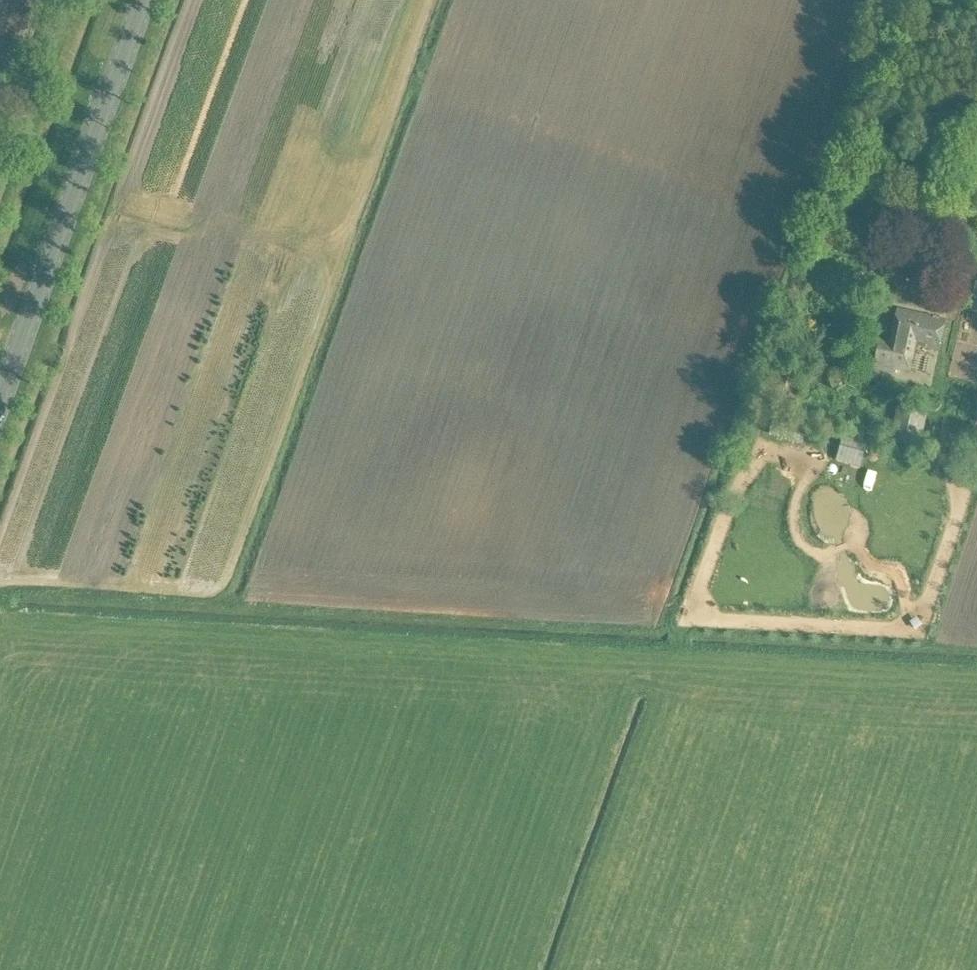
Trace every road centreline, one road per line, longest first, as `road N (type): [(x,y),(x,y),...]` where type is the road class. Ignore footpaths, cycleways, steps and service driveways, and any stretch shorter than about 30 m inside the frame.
road 1 (secondary): [(0,399),(144,0)]

